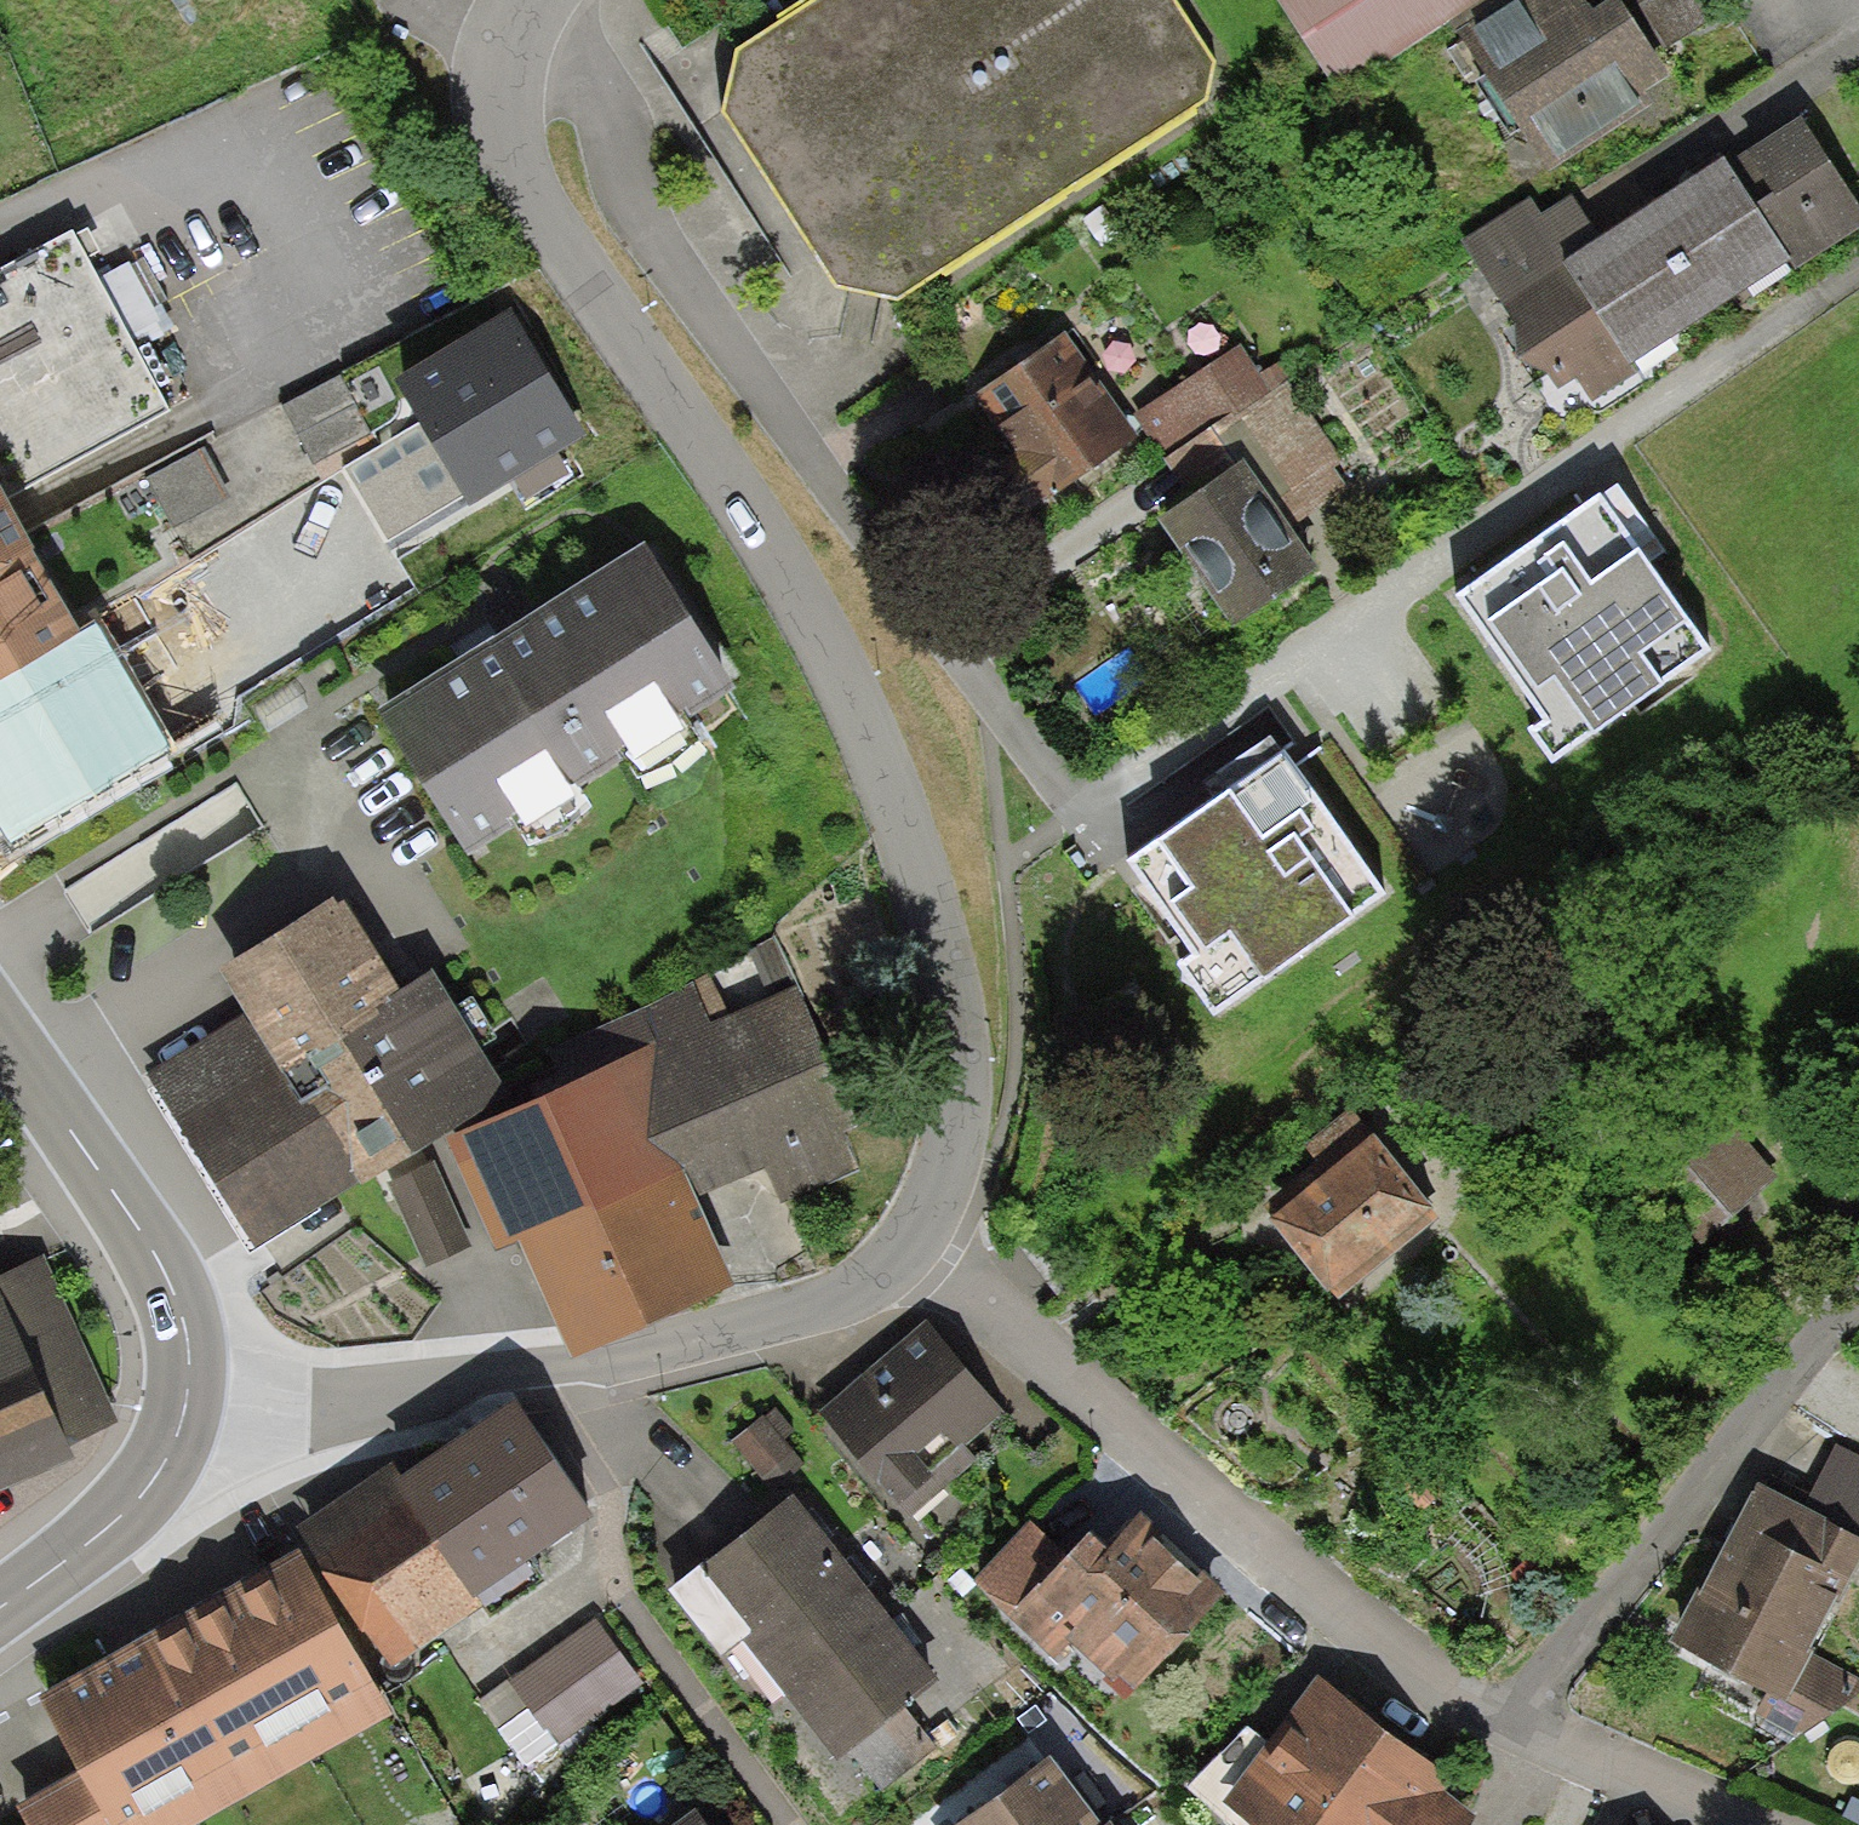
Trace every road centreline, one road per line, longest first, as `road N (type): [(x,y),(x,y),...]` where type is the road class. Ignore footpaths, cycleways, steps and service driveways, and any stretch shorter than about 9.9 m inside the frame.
road 1 (residential): [(1858,266),(1079,810),(638,210),(609,104),(564,49),(511,23)]
road 2 (residential): [(913,1254),(957,1151),(969,1059),(949,949),(874,734),(777,548),(507,155),(496,47)]
road 3 (residential): [(1508,1726),(1265,1551),(913,1254)]
road 4 (residential): [(187,1411),(315,1417),(542,1378),(817,1315),(913,1254)]
road 5 (residential): [(1858,1301),(1829,1326),(1508,1726)]
road 6 (tertiary): [(0,1022),(107,1176),(165,1277),(191,1345),(187,1411)]
road 7 (tertiary): [(187,1411),(158,1476),(108,1529),(0,1608)]
road 8 (residential): [(1740,1824),(1508,1726)]

